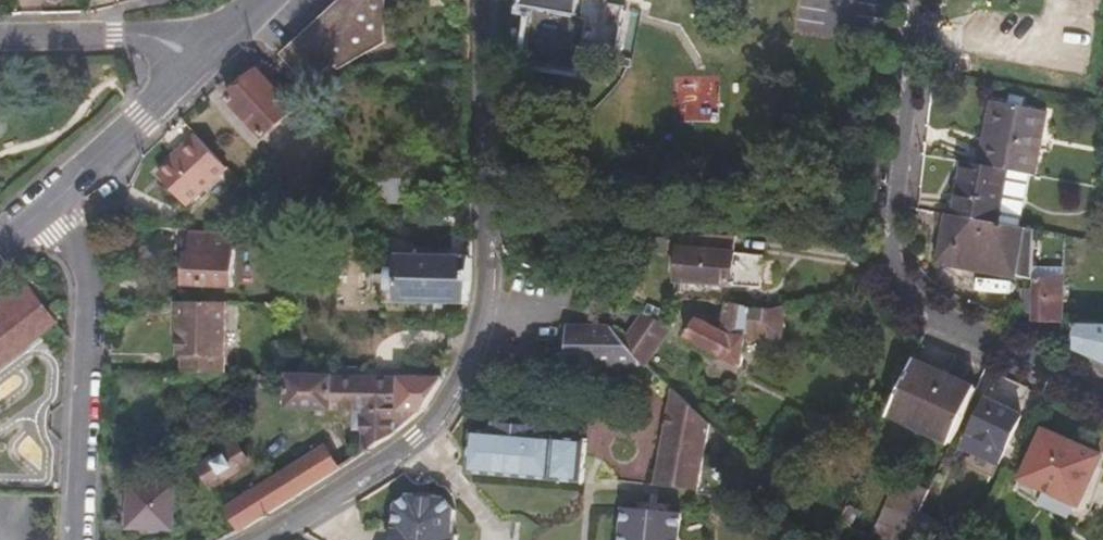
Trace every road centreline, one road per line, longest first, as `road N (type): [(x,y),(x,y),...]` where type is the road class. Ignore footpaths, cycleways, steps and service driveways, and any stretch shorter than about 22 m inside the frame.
road 1 (residential): [(1102,392),(926,311),(902,283),(893,254),(921,0)]
road 2 (residential): [(482,0),(485,281),(460,387),(417,438)]
road 3 (residential): [(76,539),(81,291),(52,232),(32,223)]
road 4 (residential): [(32,223),(231,42)]
road 5 (tertiary): [(231,42),(0,37)]
road 6 (residential): [(417,438),(257,539)]
road 7 (residential): [(417,438),(494,539)]

